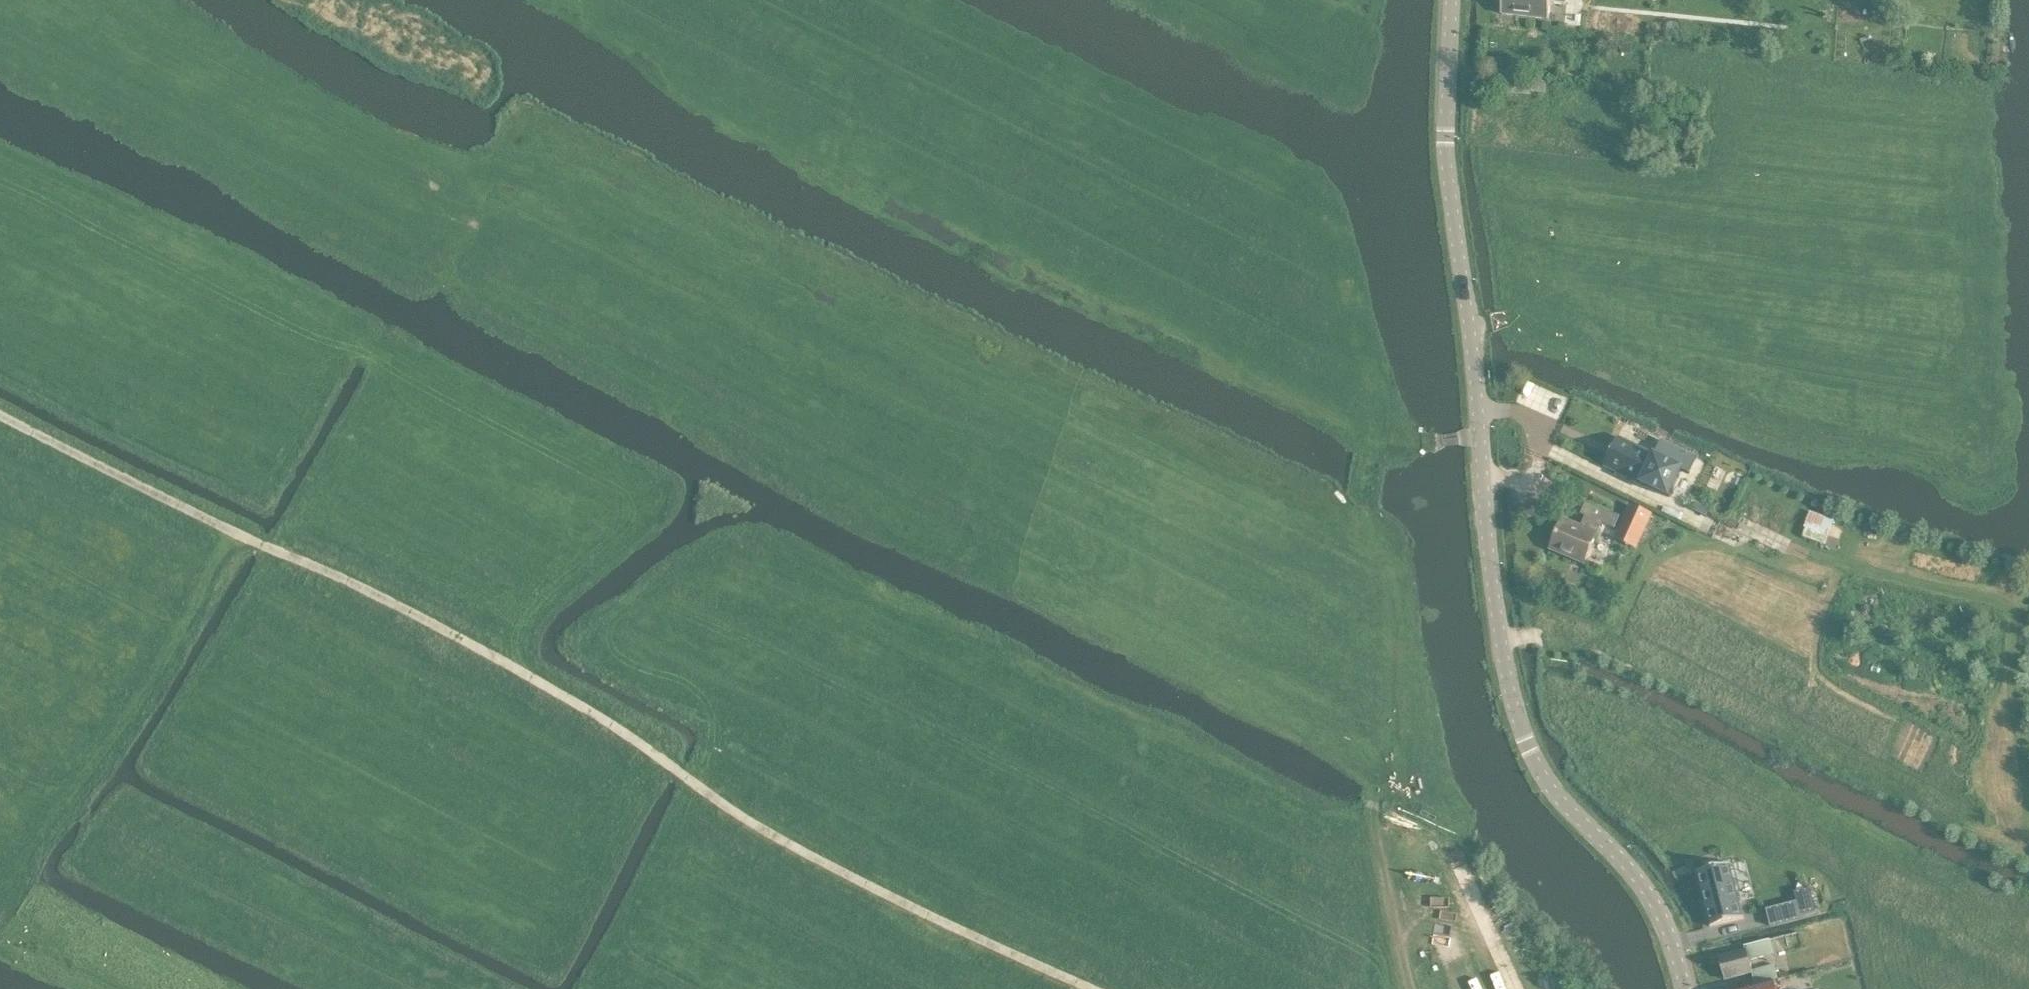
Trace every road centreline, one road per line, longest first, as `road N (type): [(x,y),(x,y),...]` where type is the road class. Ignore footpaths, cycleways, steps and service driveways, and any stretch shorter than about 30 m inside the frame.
road 1 (residential): [(1692,988),(1660,909),(1623,858),(1561,803),(1526,743),(1503,651),(1445,135),(1451,0)]

